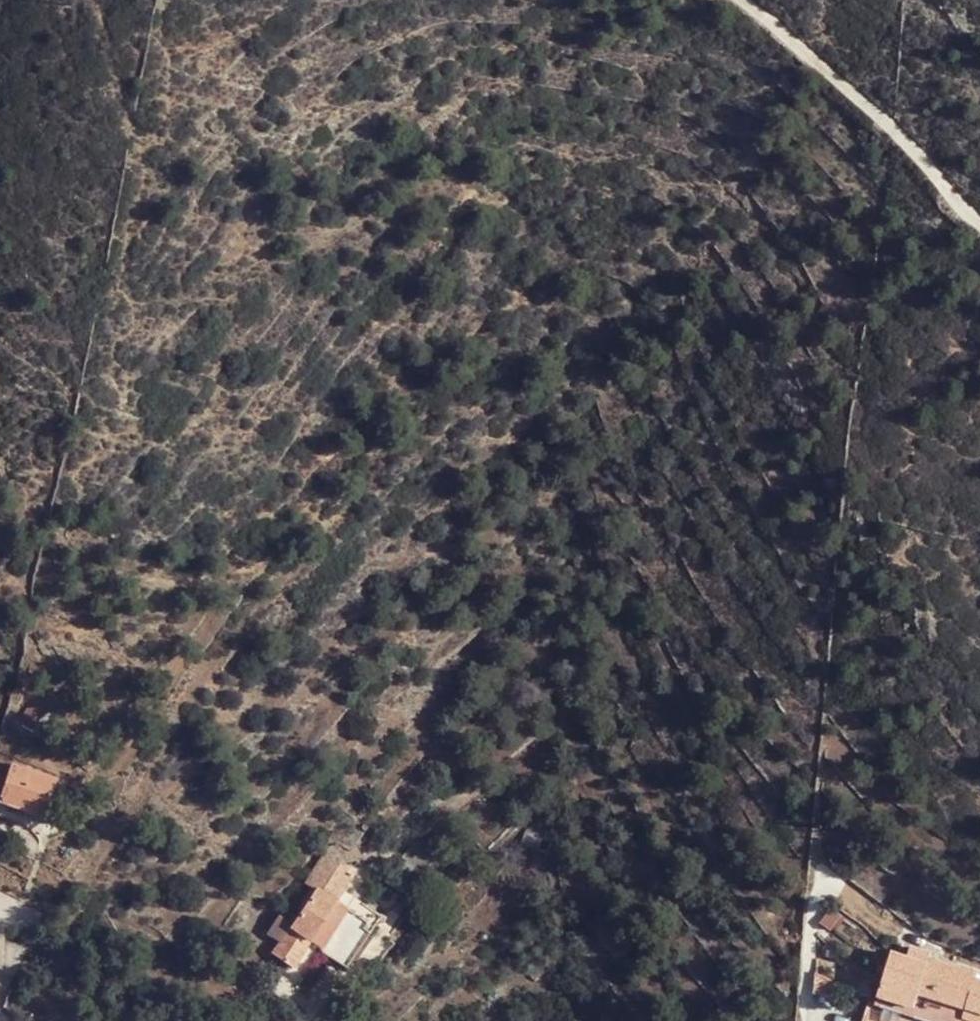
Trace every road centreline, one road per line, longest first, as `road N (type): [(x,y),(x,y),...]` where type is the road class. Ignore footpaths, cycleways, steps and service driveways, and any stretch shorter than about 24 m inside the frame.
road 1 (unclassified): [(741,0),(979,222)]

